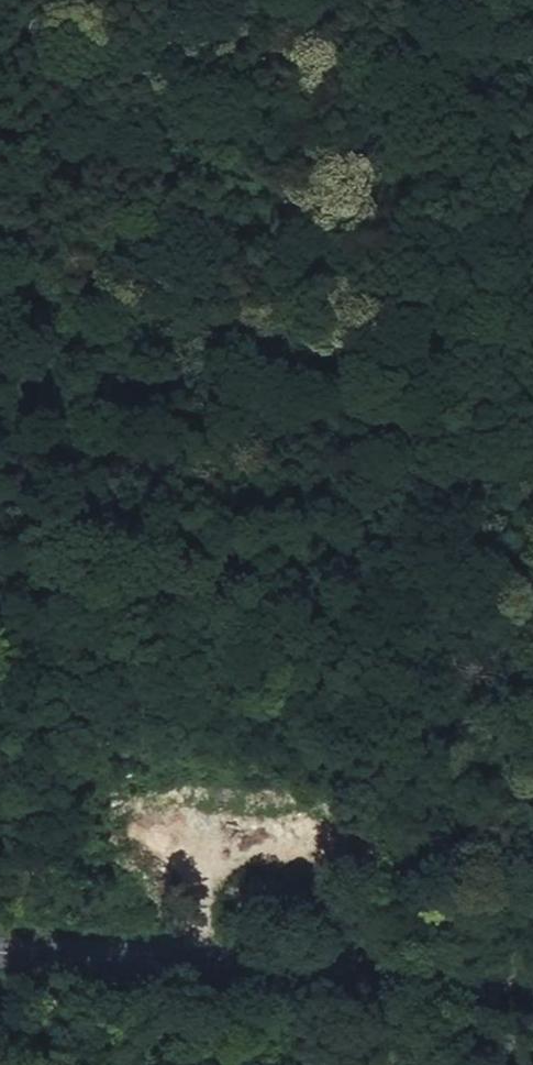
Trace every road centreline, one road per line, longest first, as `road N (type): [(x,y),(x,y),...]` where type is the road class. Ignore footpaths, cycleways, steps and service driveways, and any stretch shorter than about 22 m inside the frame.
road 1 (tertiary): [(532,926),(0,946)]

